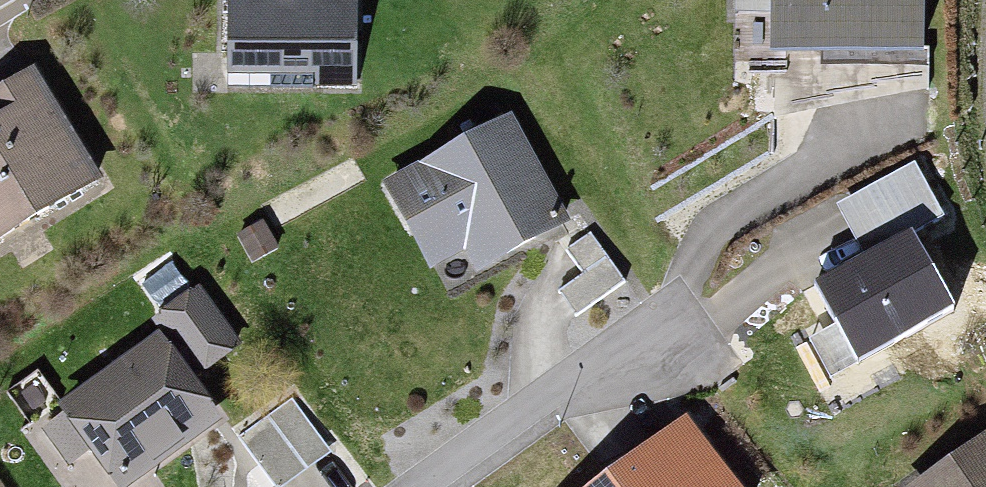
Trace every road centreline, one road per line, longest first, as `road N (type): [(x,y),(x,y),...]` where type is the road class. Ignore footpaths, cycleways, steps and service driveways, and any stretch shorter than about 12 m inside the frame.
road 1 (residential): [(449,486),(687,329)]

